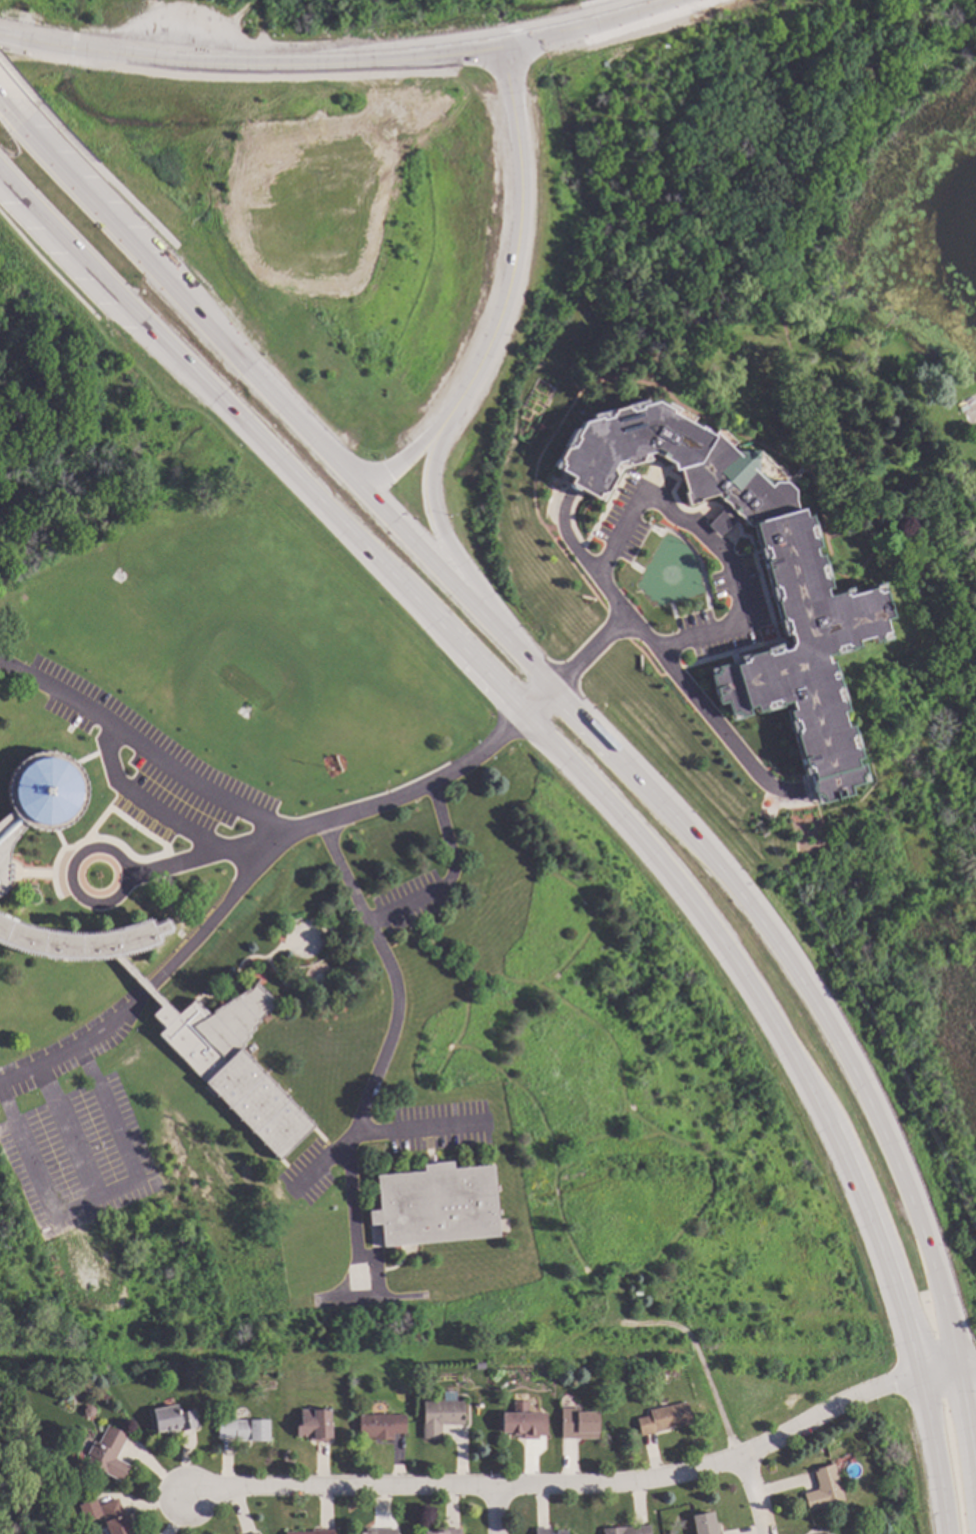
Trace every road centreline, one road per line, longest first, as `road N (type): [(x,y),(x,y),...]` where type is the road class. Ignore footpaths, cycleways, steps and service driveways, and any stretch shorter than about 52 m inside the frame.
road 1 (primary): [(975,1512),(930,1263),(904,1185),(870,1104),(781,954),(713,862),(162,271)]
road 2 (primary): [(121,306),(565,763),(716,944),(810,1099),(865,1211),(917,1377),(945,1533)]
road 3 (residential): [(954,1375),(871,1386),(813,1408),(734,1456),(625,1481),(196,1493)]
road 4 (secondary): [(667,0),(502,42),(307,65),(173,65),(0,45)]
road 5 (primary): [(502,42),(518,181),(511,268),(503,307),(453,402)]
road 6 (primary): [(501,637),(433,514),(431,468),(453,402)]
road 7 (primary): [(162,271),(8,102)]
road 8 (primary): [(0,180),(121,306)]
road 9 (primary): [(453,402),(388,472),(347,473)]

